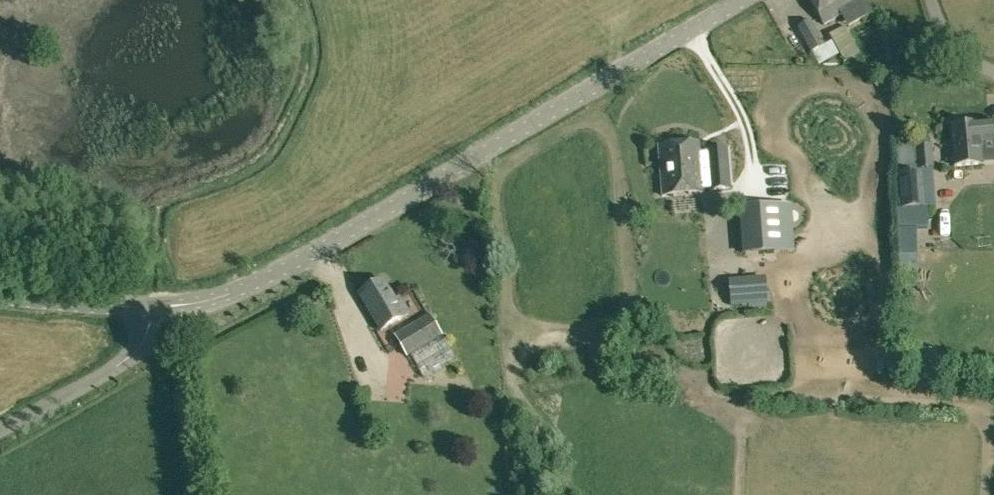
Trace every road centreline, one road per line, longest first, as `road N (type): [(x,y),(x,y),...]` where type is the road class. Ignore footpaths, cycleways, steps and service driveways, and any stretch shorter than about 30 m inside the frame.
road 1 (unclassified): [(153,307),(216,299),(263,281),(740,0)]
road 2 (unclassified): [(0,432),(115,369),(138,349),(153,307)]
road 3 (unclassified): [(0,296),(153,307)]

